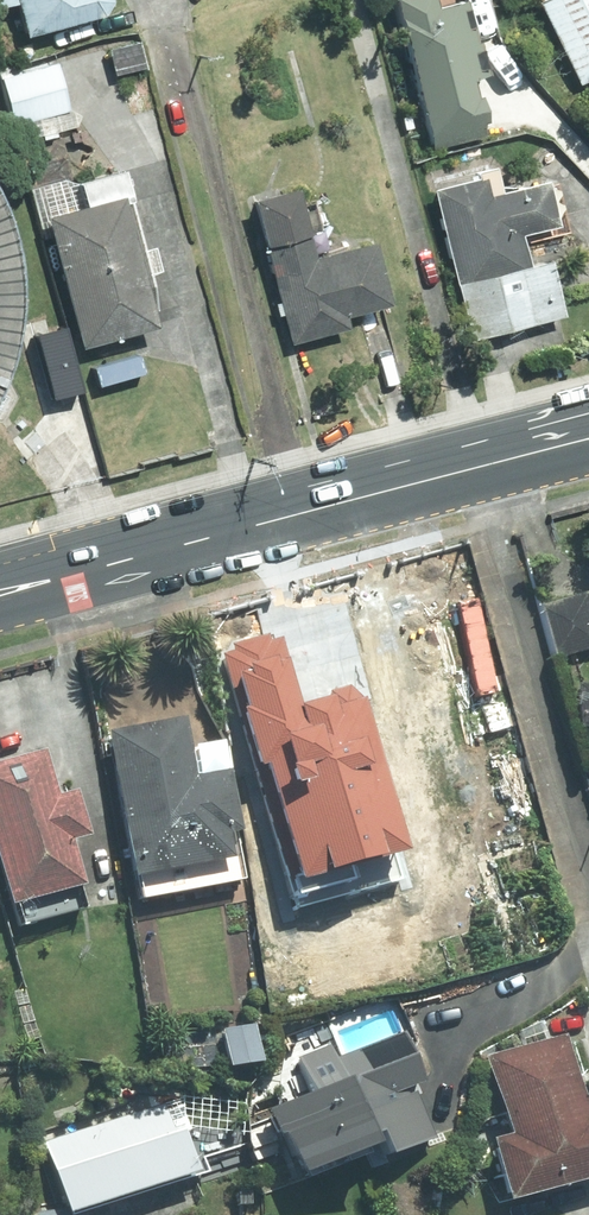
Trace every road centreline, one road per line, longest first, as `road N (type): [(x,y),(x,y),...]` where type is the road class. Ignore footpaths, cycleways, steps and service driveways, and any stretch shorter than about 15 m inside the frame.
road 1 (secondary): [(588,441),(0,593)]

